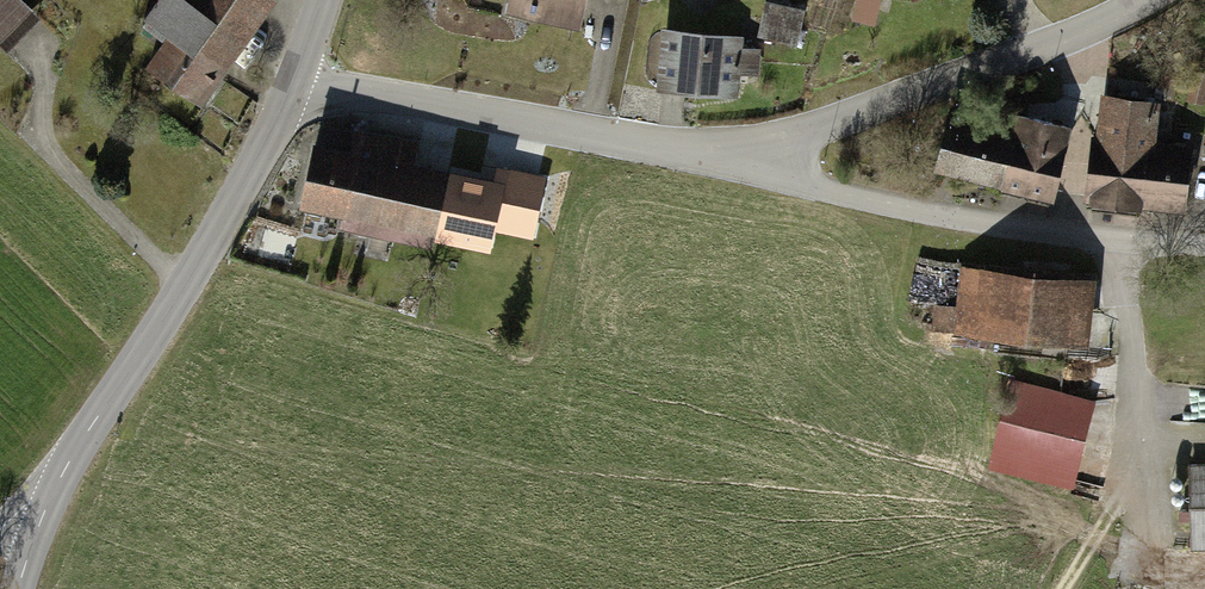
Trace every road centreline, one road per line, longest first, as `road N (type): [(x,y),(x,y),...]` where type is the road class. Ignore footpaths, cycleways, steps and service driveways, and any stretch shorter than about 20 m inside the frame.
road 1 (tertiary): [(299,76),(207,253),(77,447),(44,511)]
road 2 (unclassified): [(747,151),(823,189),(1126,244),(1204,245)]
road 3 (residential): [(299,76),(571,128),(747,151)]
road 4 (residential): [(747,151),(1017,57),(1148,0)]
road 5 (track): [(1065,588),(1131,478),(1126,244)]

